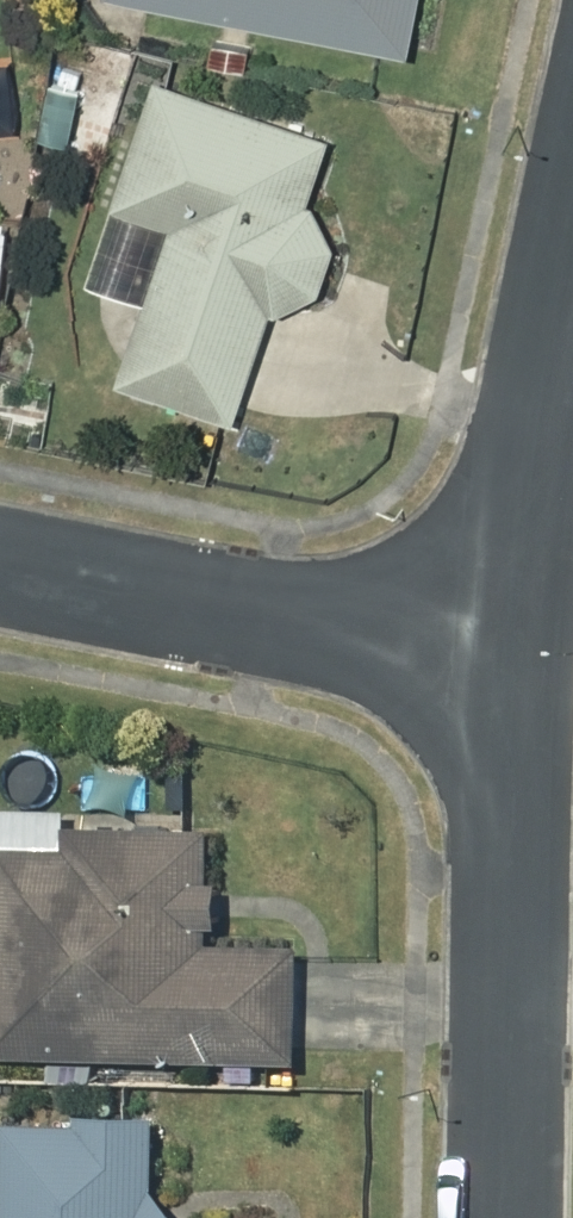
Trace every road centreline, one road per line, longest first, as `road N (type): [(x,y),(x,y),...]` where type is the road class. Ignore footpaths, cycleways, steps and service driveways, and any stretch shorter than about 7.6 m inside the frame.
road 1 (residential): [(503,662),(496,1217)]
road 2 (residential): [(0,566),(503,662)]
road 3 (residential): [(572,246),(503,662)]

